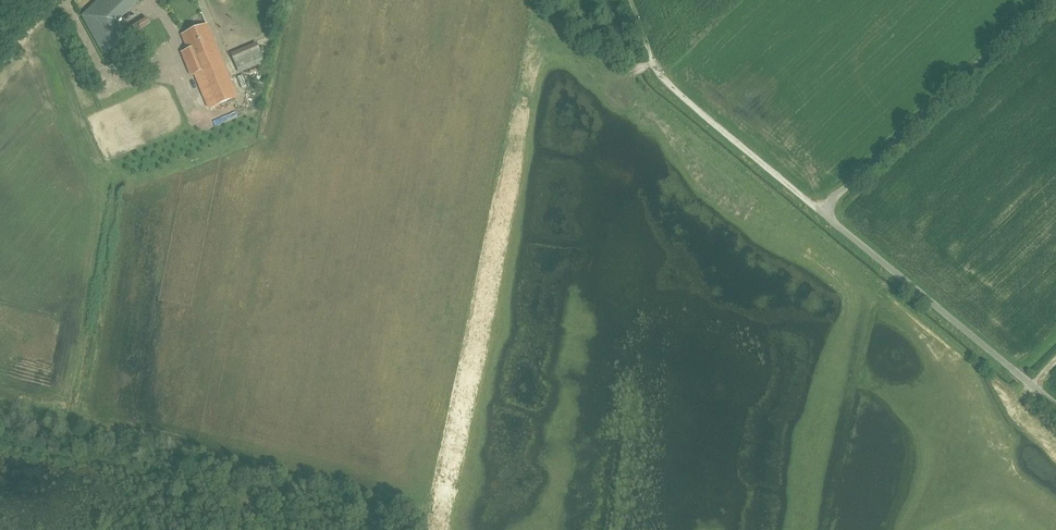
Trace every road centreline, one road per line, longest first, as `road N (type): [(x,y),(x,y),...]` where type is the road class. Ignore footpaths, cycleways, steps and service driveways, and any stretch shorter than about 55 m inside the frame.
road 1 (unclassified): [(1055,404),(819,210),(1045,0)]
road 2 (track): [(819,210),(663,77),(631,0)]

